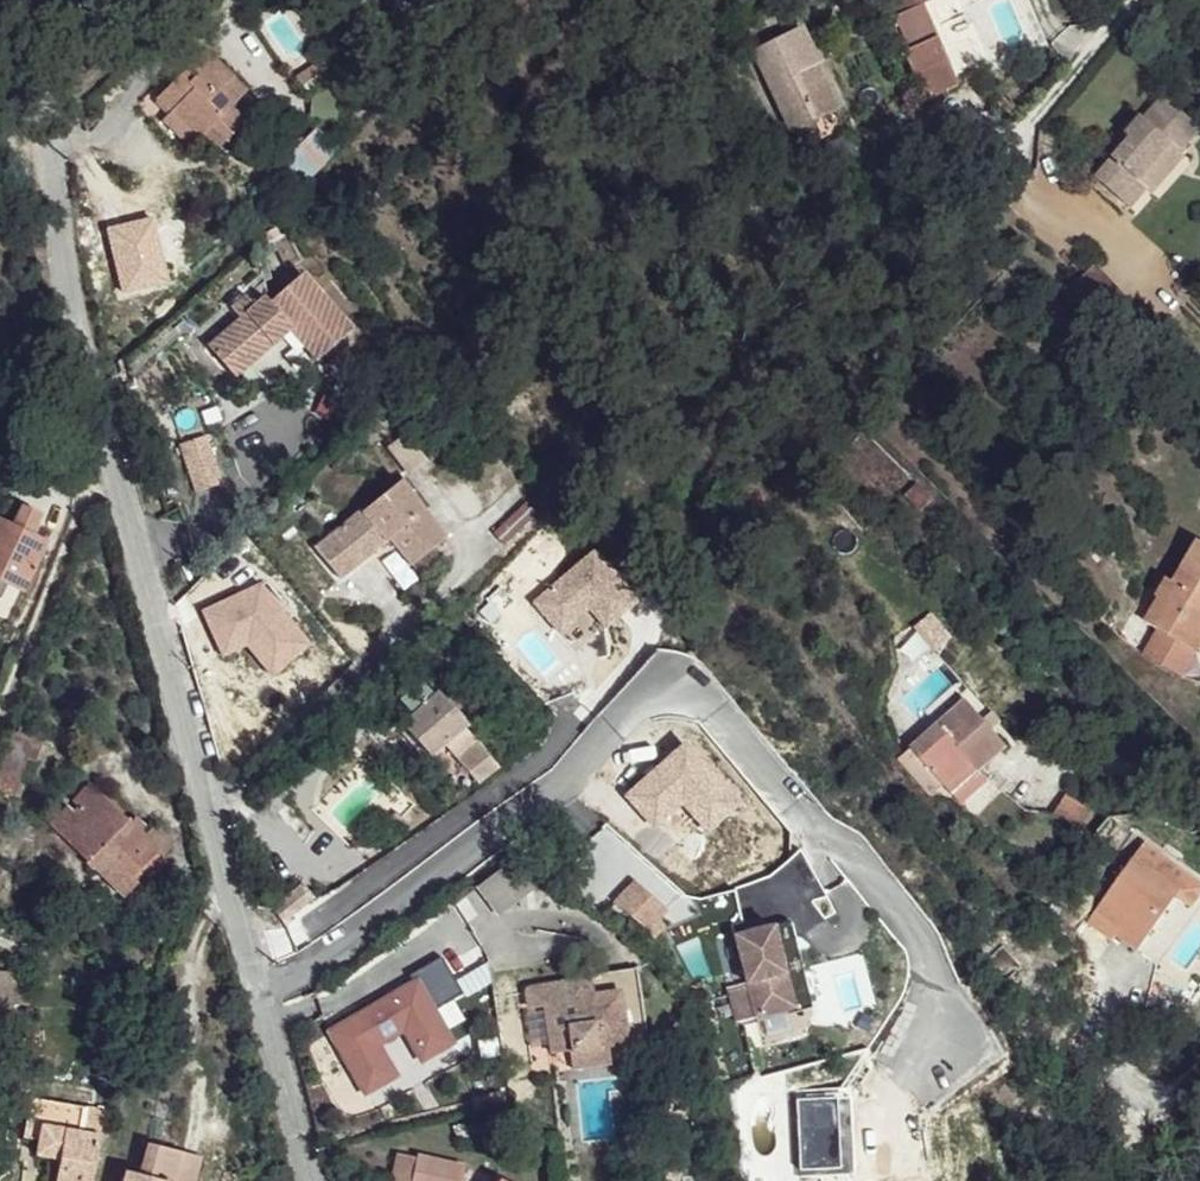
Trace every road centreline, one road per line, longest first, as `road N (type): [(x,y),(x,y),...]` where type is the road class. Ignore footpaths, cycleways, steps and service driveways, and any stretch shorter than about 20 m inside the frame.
road 1 (residential): [(256,986),(324,962),(435,882),(541,799),(631,711),(658,697),(706,698),(767,747),(827,829),(877,867),(926,964),(931,989),(932,1046),(916,1095)]
road 2 (residential): [(1,0),(56,133),(72,313),(256,986)]
road 3 (residential): [(256,986),(311,1180)]

